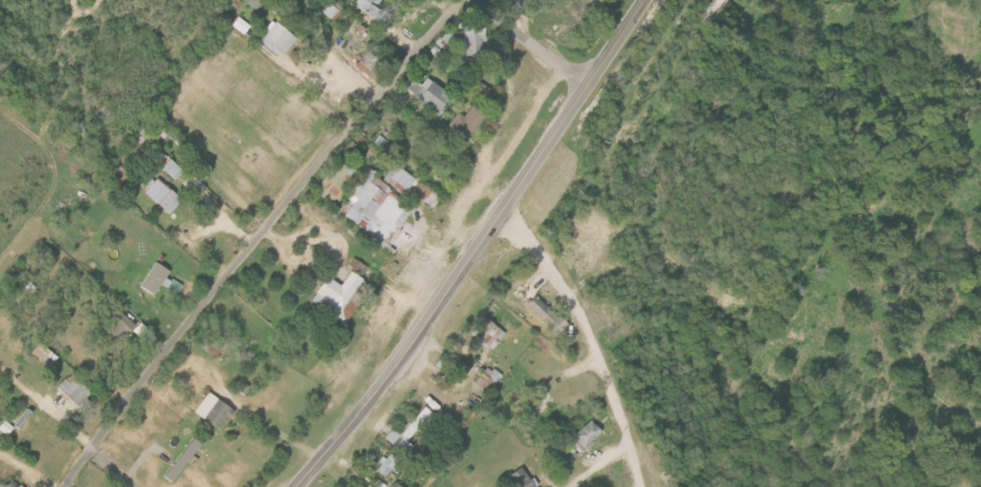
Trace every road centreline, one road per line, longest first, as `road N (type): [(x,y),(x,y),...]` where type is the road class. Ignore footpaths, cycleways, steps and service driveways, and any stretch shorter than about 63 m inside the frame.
road 1 (tertiary): [(647,0),(384,391),(302,486)]
road 2 (residential): [(462,0),(90,449)]
road 3 (residential): [(592,84),(470,0)]

